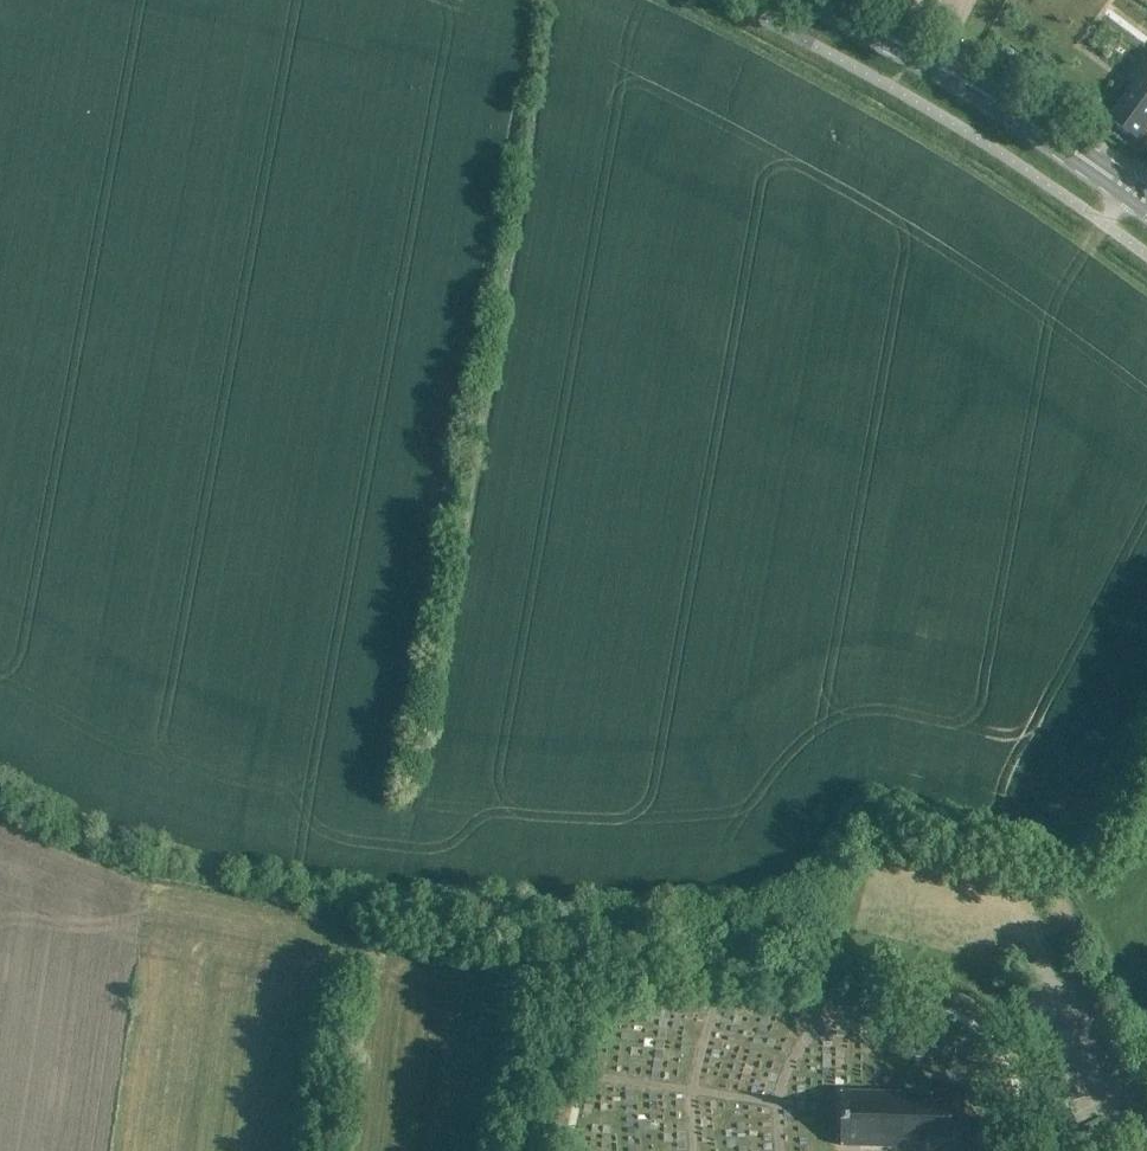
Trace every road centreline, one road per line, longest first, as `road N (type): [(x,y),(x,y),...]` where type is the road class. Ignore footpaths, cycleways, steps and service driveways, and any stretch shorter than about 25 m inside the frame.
road 1 (secondary): [(1146,205),(1013,112),(820,0)]

